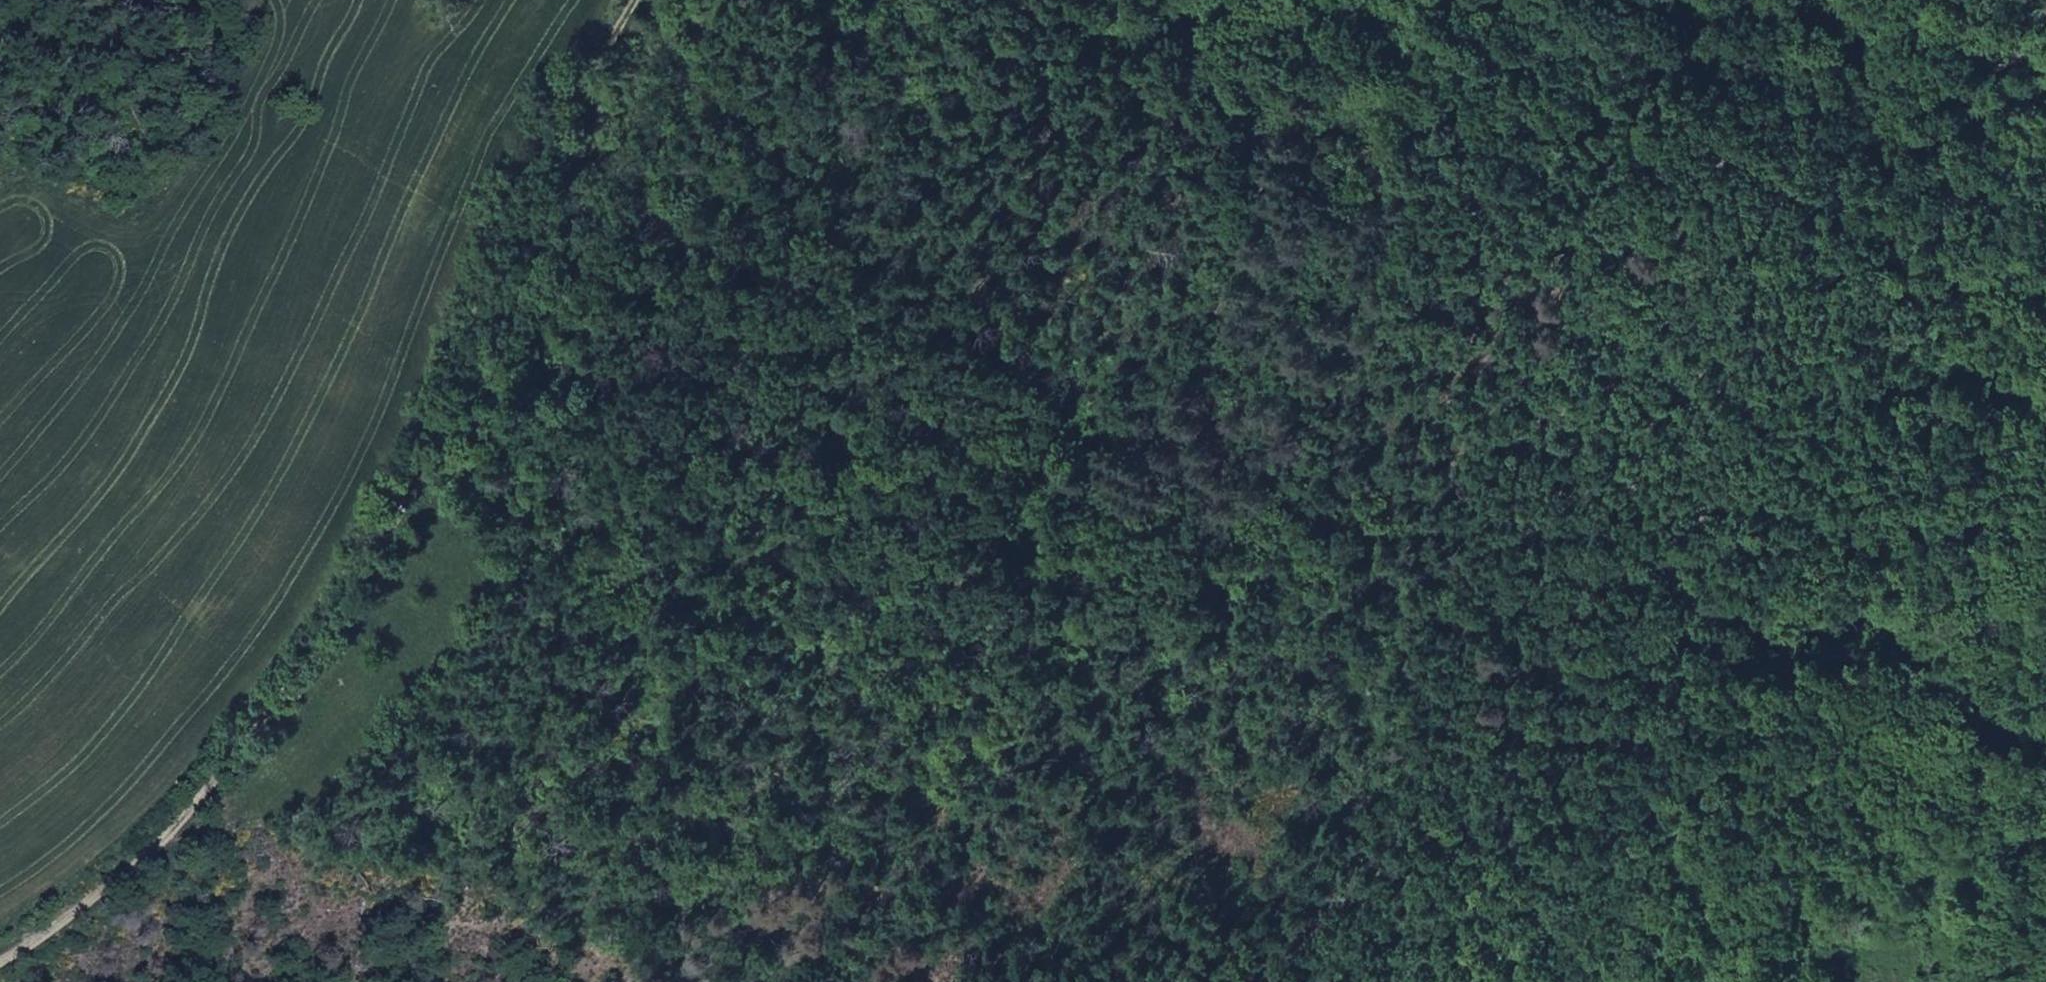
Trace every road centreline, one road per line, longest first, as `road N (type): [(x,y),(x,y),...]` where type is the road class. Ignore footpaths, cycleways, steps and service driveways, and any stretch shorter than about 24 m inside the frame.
road 1 (track): [(0,967),(112,892),(170,839),(298,677),(362,582),(440,428),(509,232),(628,0)]
road 2 (track): [(1232,0),(1223,32),(1235,184),(1231,226),(1200,288),(1111,399),(1058,499),(1045,630),(1024,715),(922,886),(889,981)]

